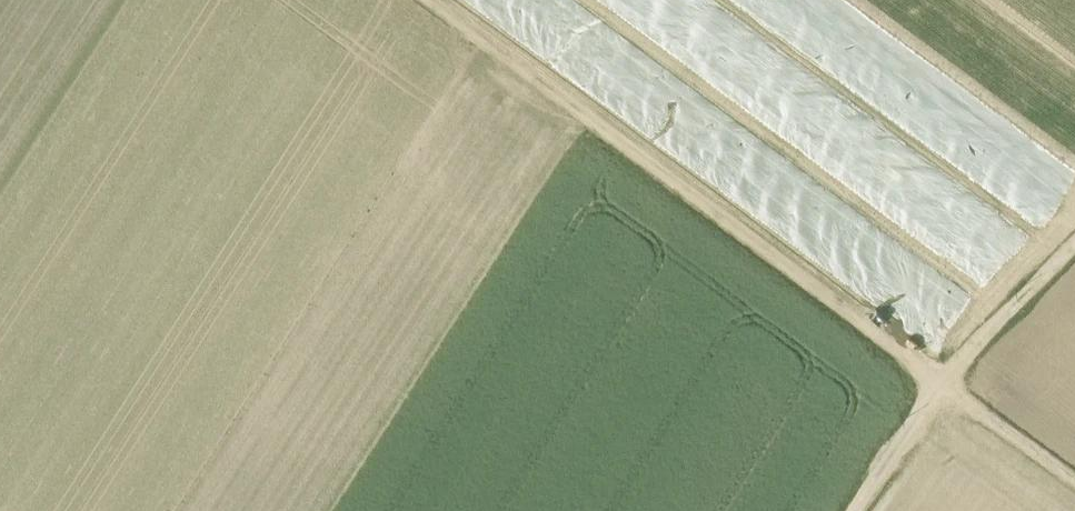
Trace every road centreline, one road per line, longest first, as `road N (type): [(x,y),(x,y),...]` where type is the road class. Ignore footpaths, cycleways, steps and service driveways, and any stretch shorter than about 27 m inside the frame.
road 1 (track): [(422,0),(1074,492)]
road 2 (track): [(874,510),(947,397),(1074,269)]
road 3 (track): [(0,220),(140,0)]

